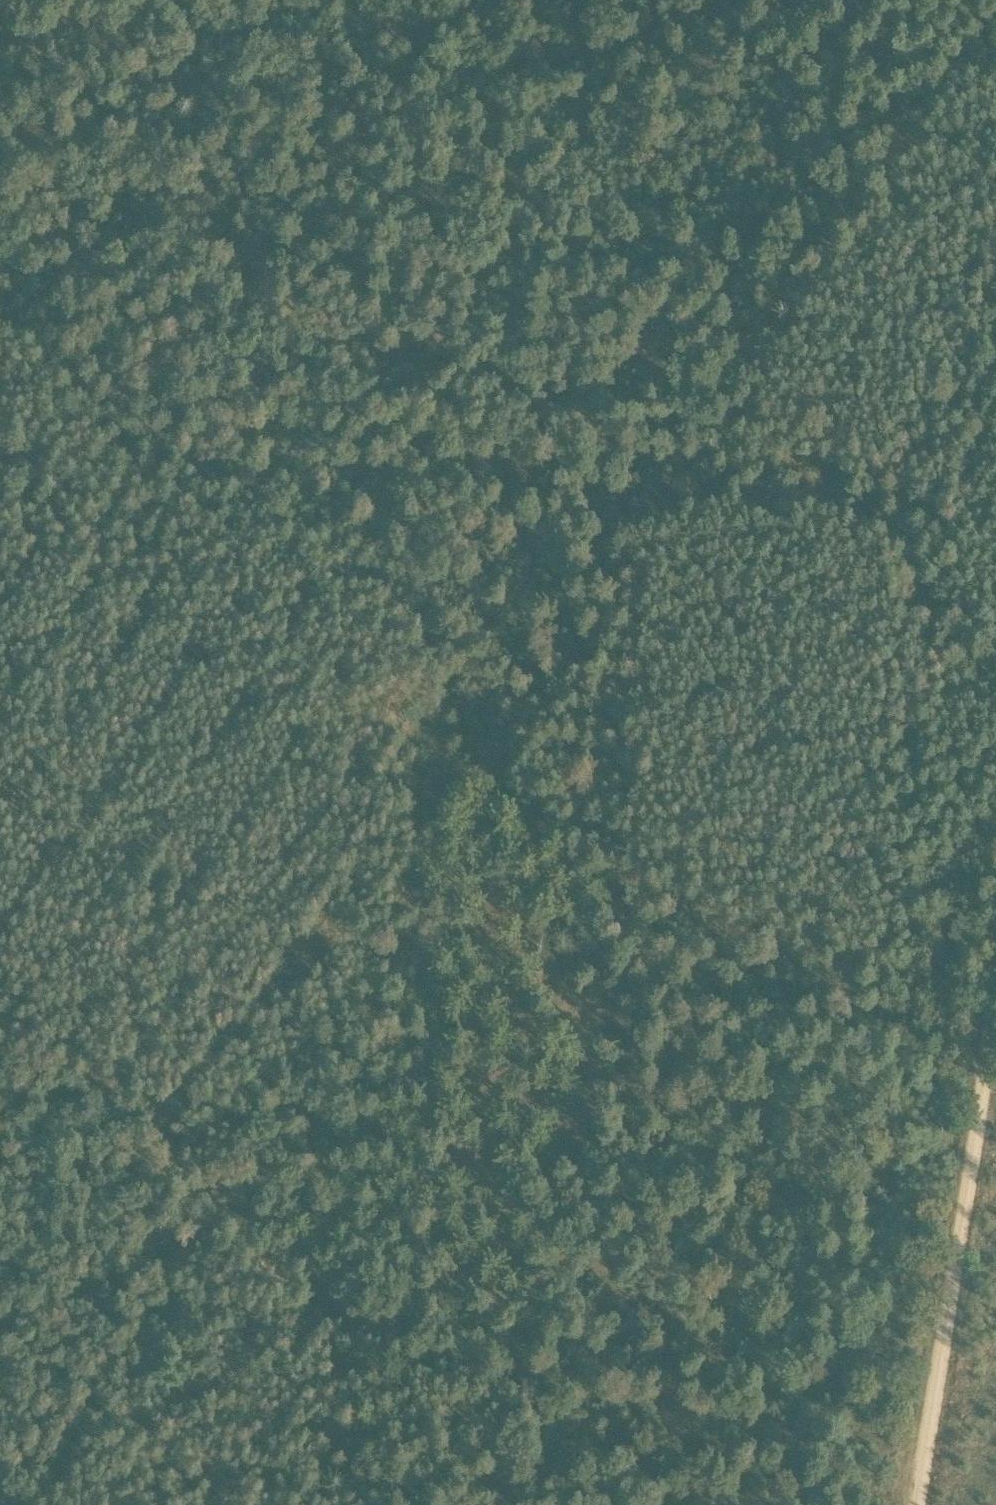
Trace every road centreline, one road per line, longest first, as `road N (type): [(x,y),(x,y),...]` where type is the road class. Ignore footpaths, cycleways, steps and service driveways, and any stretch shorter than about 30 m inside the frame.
road 1 (track): [(922,1504),(991,1036)]

